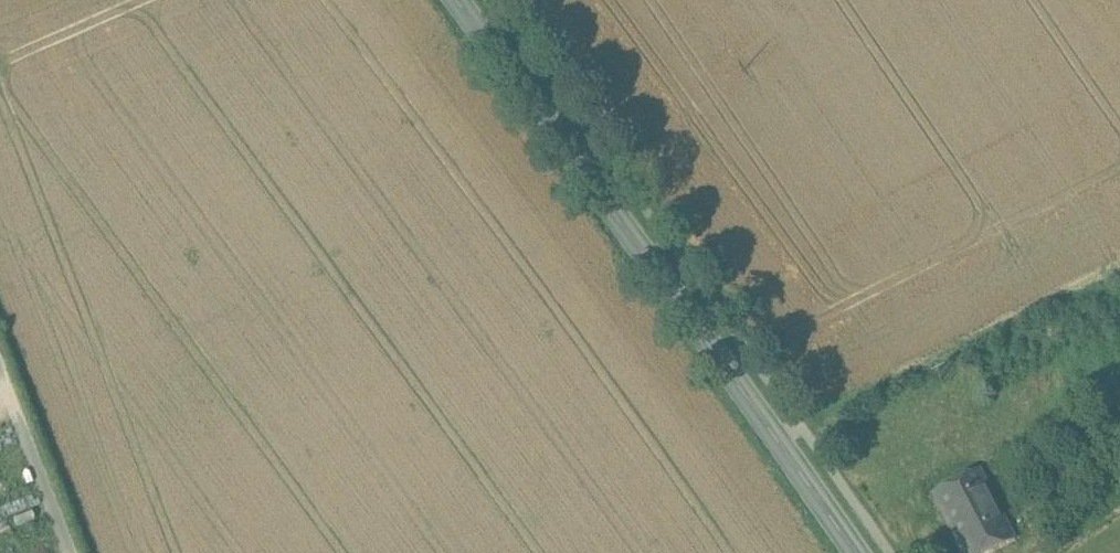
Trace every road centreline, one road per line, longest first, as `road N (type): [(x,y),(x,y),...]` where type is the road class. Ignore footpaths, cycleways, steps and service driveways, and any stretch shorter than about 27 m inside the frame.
road 1 (secondary): [(859,552),(459,0)]

